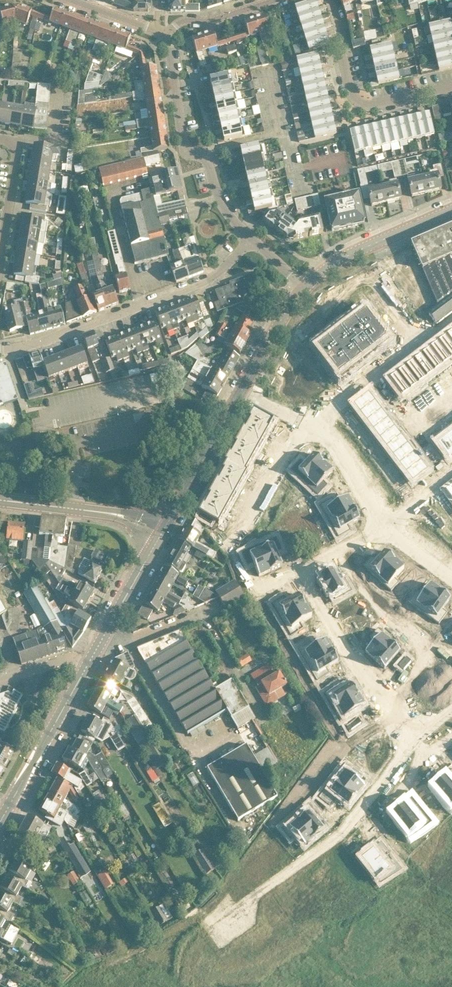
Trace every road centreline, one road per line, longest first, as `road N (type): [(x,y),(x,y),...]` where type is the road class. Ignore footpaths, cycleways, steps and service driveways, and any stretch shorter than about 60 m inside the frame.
road 1 (residential): [(416,737),(337,836),(216,927)]
road 2 (unclassified): [(163,34),(186,149),(206,159),(221,203),(252,238)]
road 3 (residential): [(217,274),(0,350)]
road 4 (residential): [(300,569),(355,664),(416,737)]
road 5 (residential): [(241,393),(321,432),(385,527)]
road 6 (residential): [(451,87),(357,102),(331,0)]
road 7 (tertiary): [(0,822),(88,665)]
road 8 (tertiary): [(162,533),(121,516),(0,500)]
road 9 (tertiary): [(305,288),(355,252),(451,210)]
road 10 (tertiary): [(162,533),(241,393)]
road 11 (tertiary): [(88,665),(162,533)]
road 12 (residential): [(341,402),(451,321)]
road 13 (tertiary): [(241,393),(305,288)]

